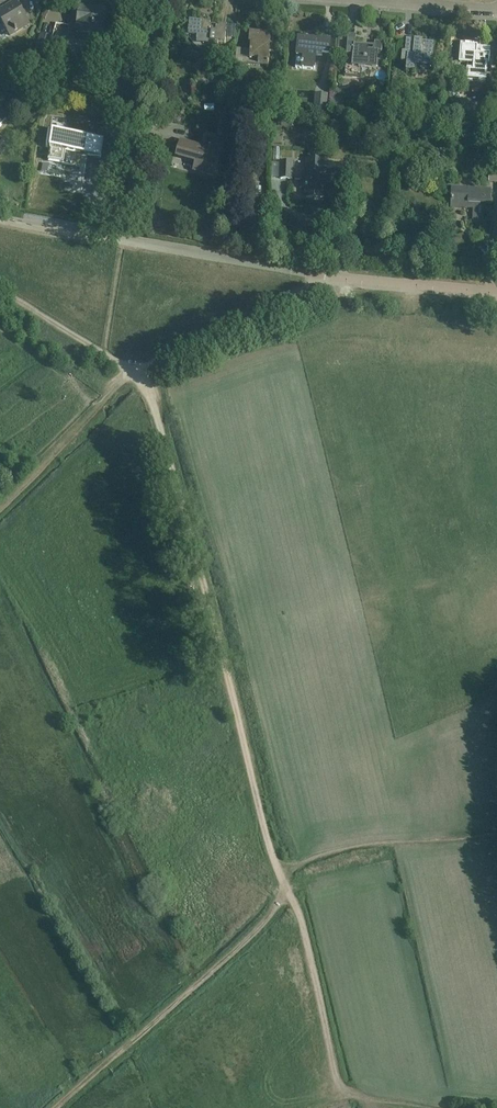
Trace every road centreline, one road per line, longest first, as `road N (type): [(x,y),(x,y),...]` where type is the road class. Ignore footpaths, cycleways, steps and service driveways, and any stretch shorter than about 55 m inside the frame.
road 1 (track): [(140,377),(286,884)]
road 2 (unclassified): [(496,293),(318,273),(0,217)]
road 3 (track): [(58,1107),(247,941),(286,884)]
road 4 (track): [(286,884),(296,864),(386,844),(496,834)]
road 5 (track): [(286,884),(301,913),(337,1079),(350,1093)]
road 6 (track): [(140,377),(315,284),(318,273)]
road 7 (track): [(0,289),(140,377)]
road 8 (track): [(104,408),(0,514)]

